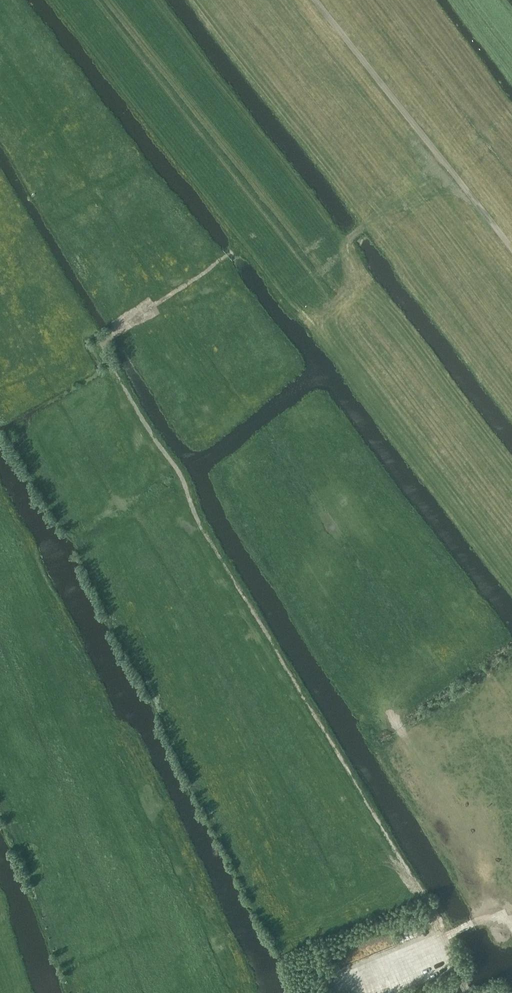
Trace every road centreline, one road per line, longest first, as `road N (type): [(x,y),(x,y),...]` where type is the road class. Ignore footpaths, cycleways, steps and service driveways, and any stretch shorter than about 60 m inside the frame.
road 1 (track): [(468,992),(440,923),(114,369)]
road 2 (track): [(511,250),(318,0)]

